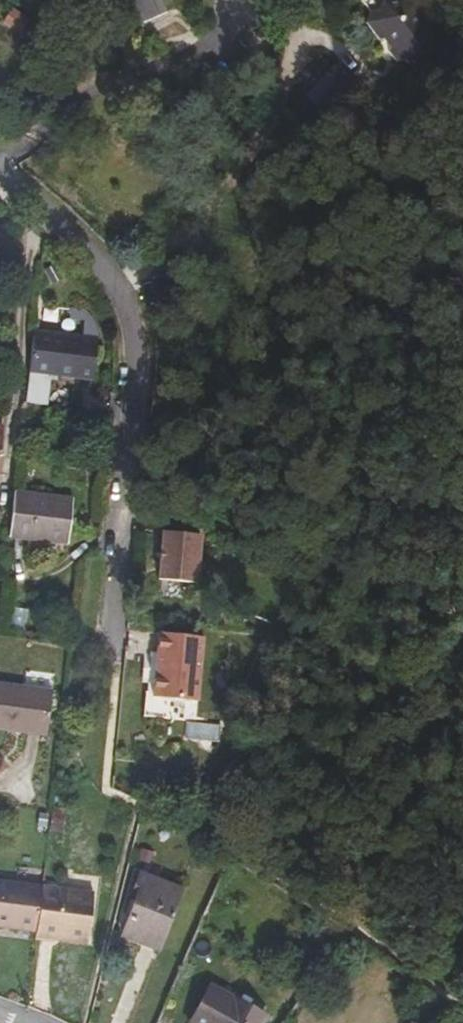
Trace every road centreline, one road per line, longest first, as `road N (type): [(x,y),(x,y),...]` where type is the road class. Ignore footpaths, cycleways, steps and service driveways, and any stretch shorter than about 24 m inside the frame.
road 1 (residential): [(116,637),(127,299),(86,245),(0,170)]

